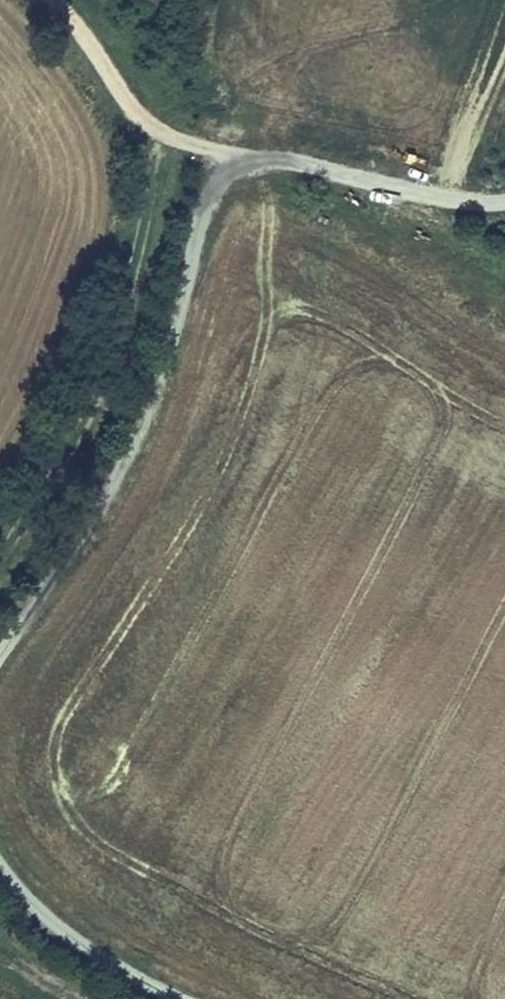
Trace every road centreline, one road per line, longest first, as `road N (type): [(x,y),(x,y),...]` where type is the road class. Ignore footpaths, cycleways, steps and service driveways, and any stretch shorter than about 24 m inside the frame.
road 1 (unclassified): [(0,652),(122,465),(213,198),(254,165)]
road 2 (track): [(150,127),(150,198),(92,418),(0,560)]
road 3 (track): [(254,165),(150,127),(53,0)]
road 4 (unclassified): [(181,998),(84,947),(0,863)]

